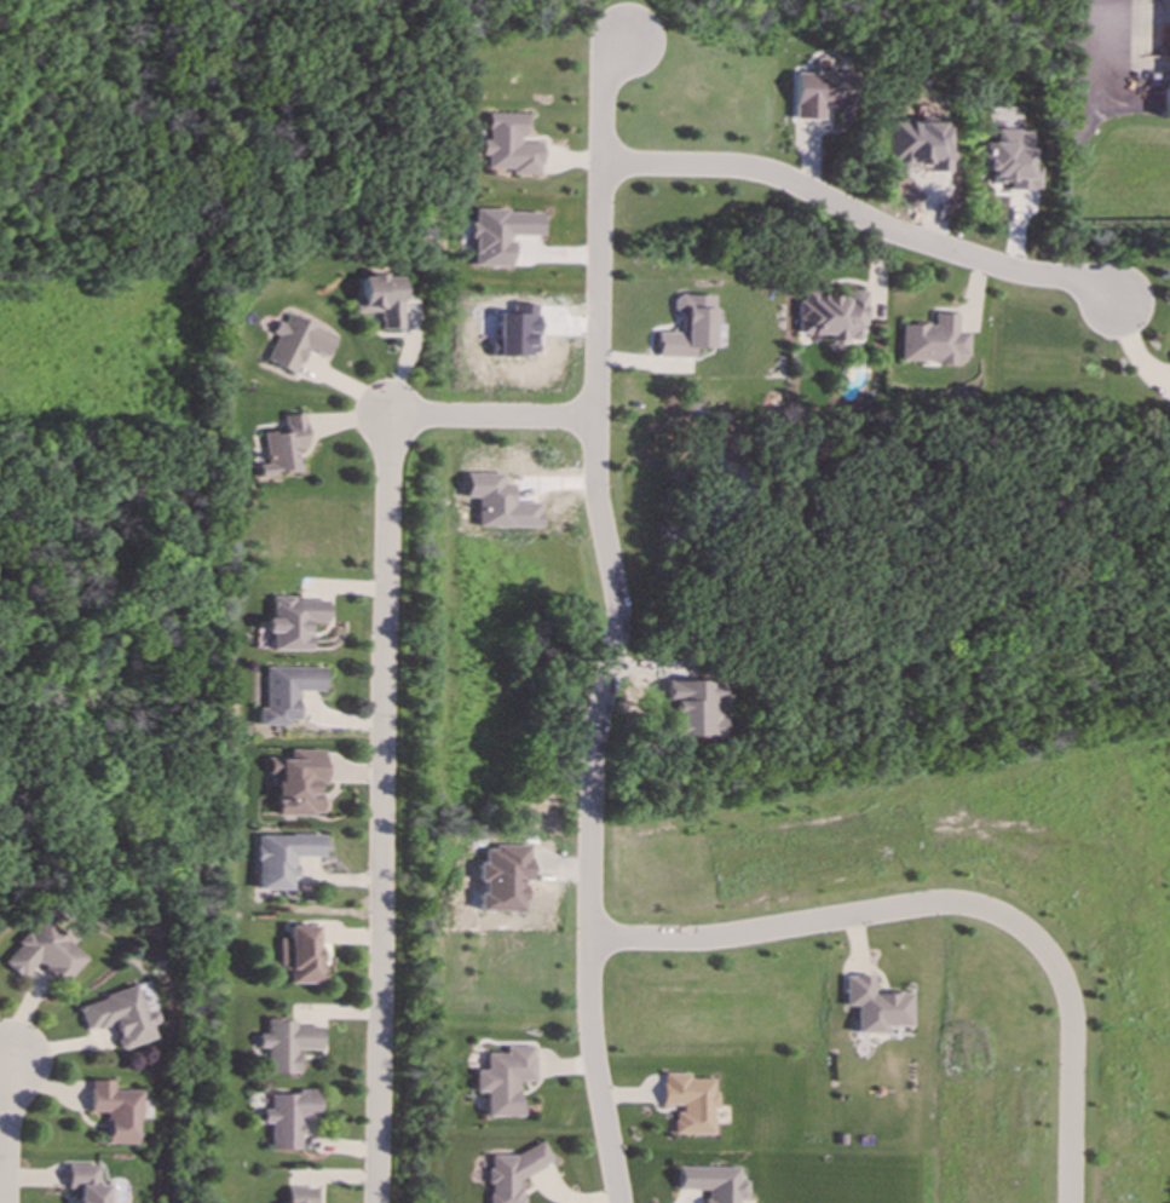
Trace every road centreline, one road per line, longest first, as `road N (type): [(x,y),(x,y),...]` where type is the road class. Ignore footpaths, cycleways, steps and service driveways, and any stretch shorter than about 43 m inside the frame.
road 1 (residential): [(624,40),(599,93),(594,476),(619,617),(594,738),(587,905),(592,1025),(624,1202)]
road 2 (residential): [(377,1202),(391,411)]
road 3 (residential): [(588,948),(916,899),(981,899),(1047,938),(1067,988),(1070,1202)]
road 4 (residential): [(599,167),(754,166),(1030,276),(1117,297)]
road 5 (residential): [(595,421),(391,411)]
road 6 (residential): [(6,1057),(7,1202)]

